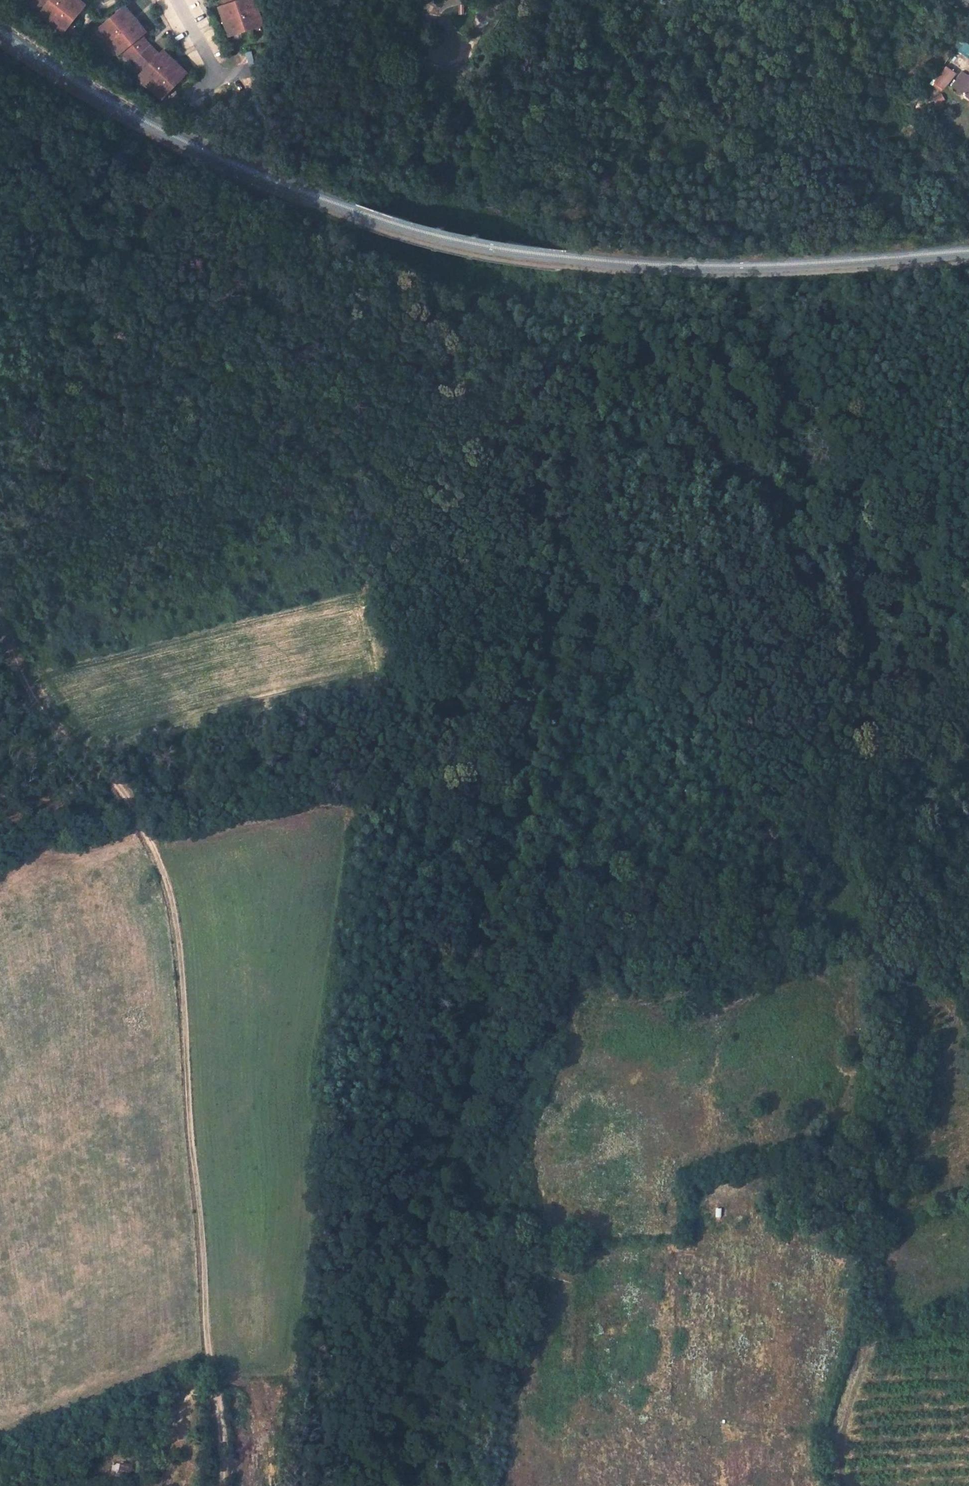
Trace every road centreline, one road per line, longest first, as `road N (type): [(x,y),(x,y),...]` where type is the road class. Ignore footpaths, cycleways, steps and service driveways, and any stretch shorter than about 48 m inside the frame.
road 1 (track): [(0,630),(28,691),(121,790),(169,886),(222,1485)]
road 2 (track): [(838,1485),(839,1421),(866,1339)]

